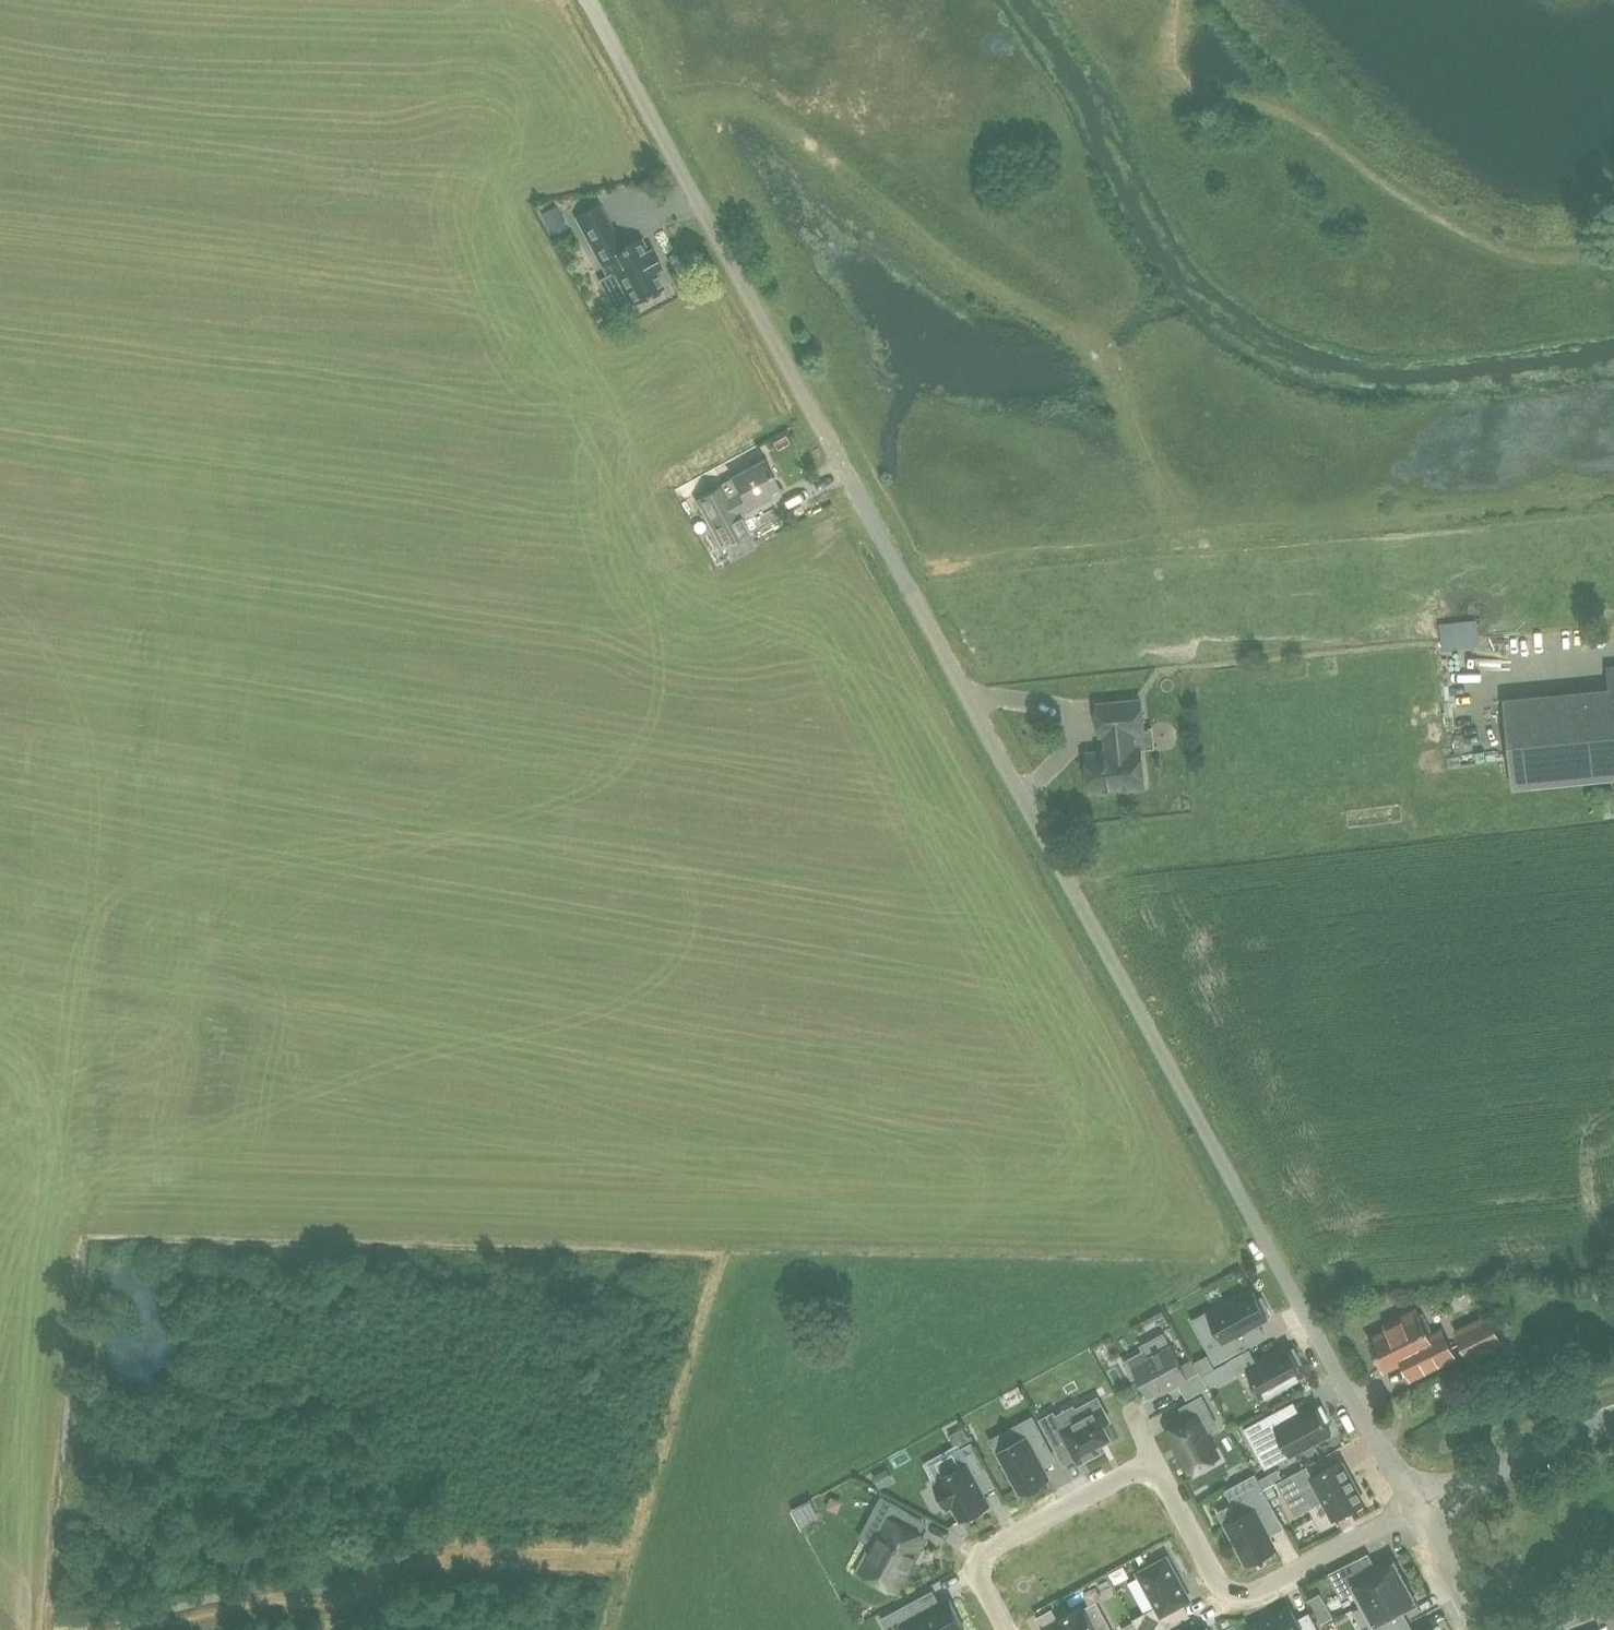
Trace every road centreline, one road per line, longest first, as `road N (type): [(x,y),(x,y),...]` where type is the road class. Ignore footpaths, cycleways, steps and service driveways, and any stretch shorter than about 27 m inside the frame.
road 1 (unclassified): [(1419,1509),(1014,784),(590,0)]
road 2 (residential): [(1419,1509),(1250,1595),(1225,1585),(1150,1459)]
road 3 (residential): [(1150,1459),(980,1553),(977,1574),(1007,1629)]
road 4 (unclassified): [(1419,1509),(1613,1423)]
road 5 (residential): [(1482,1629),(1419,1509)]

